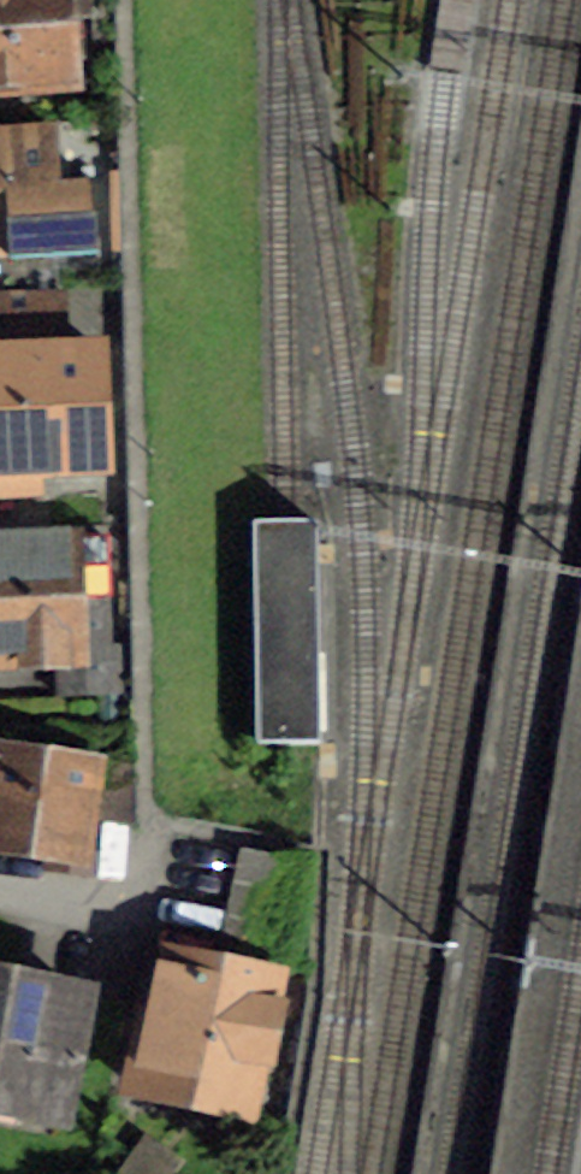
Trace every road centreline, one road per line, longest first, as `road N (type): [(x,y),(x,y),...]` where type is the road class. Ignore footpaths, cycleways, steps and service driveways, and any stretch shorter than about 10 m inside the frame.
road 1 (residential): [(0,892),(121,901)]

